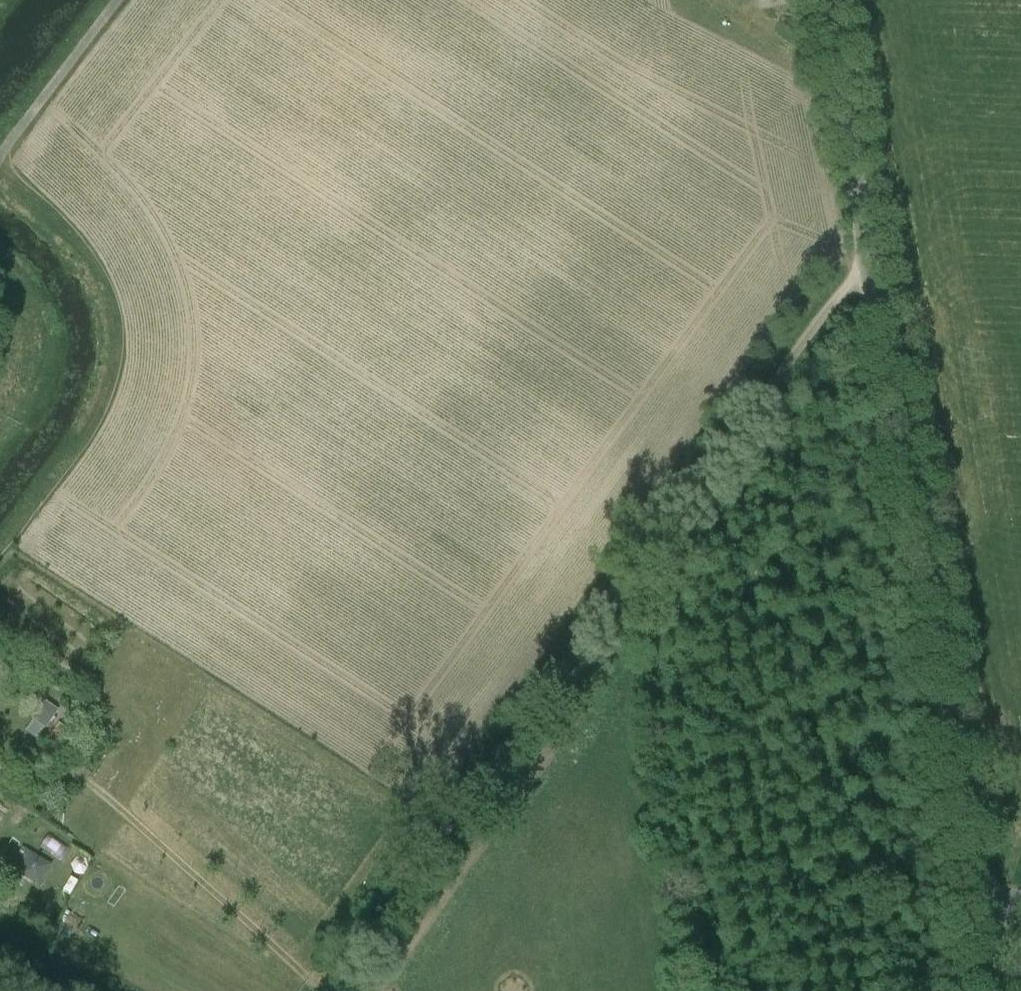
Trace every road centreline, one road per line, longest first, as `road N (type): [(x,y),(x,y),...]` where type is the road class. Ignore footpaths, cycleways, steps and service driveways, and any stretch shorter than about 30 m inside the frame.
road 1 (track): [(873,246),(326,990)]
road 2 (tertiary): [(976,907),(827,0)]
road 3 (track): [(0,161),(96,244),(120,320),(114,396),(0,546)]
road 4 (track): [(0,157),(124,0)]
road 5 (track): [(167,990),(55,932),(46,919)]

